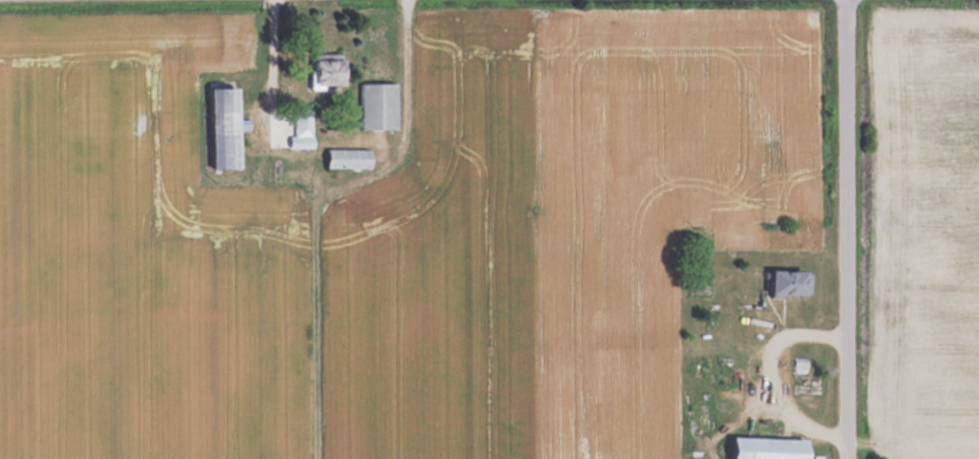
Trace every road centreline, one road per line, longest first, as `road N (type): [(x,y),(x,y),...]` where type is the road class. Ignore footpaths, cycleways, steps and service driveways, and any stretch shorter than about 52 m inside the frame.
road 1 (residential): [(850,458),(848,0)]

